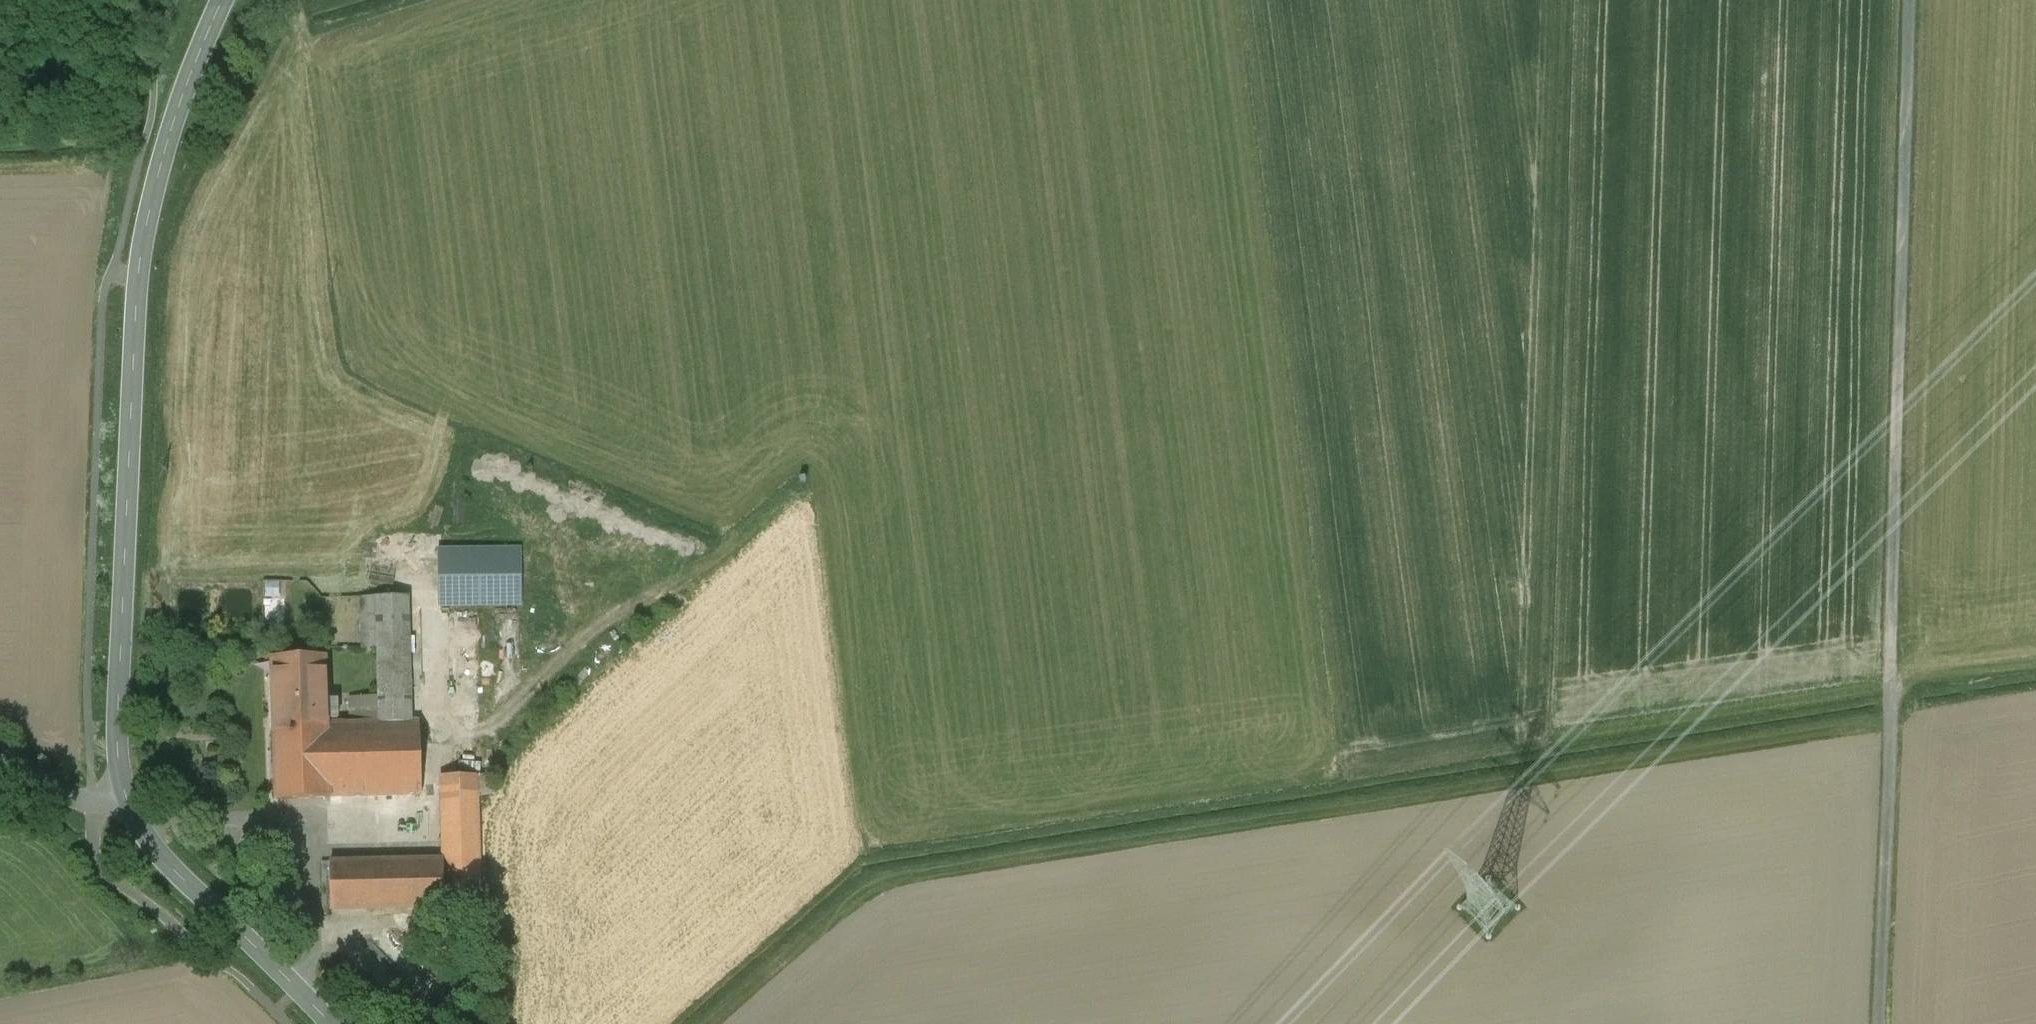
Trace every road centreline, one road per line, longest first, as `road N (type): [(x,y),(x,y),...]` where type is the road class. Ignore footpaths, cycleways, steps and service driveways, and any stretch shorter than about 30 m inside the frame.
road 1 (tertiary): [(124,787),(118,730),(141,246),(167,138),(222,0)]
road 2 (tertiary): [(333,1023),(147,838),(124,787)]
road 3 (unclassified): [(124,787),(75,799),(0,762)]

